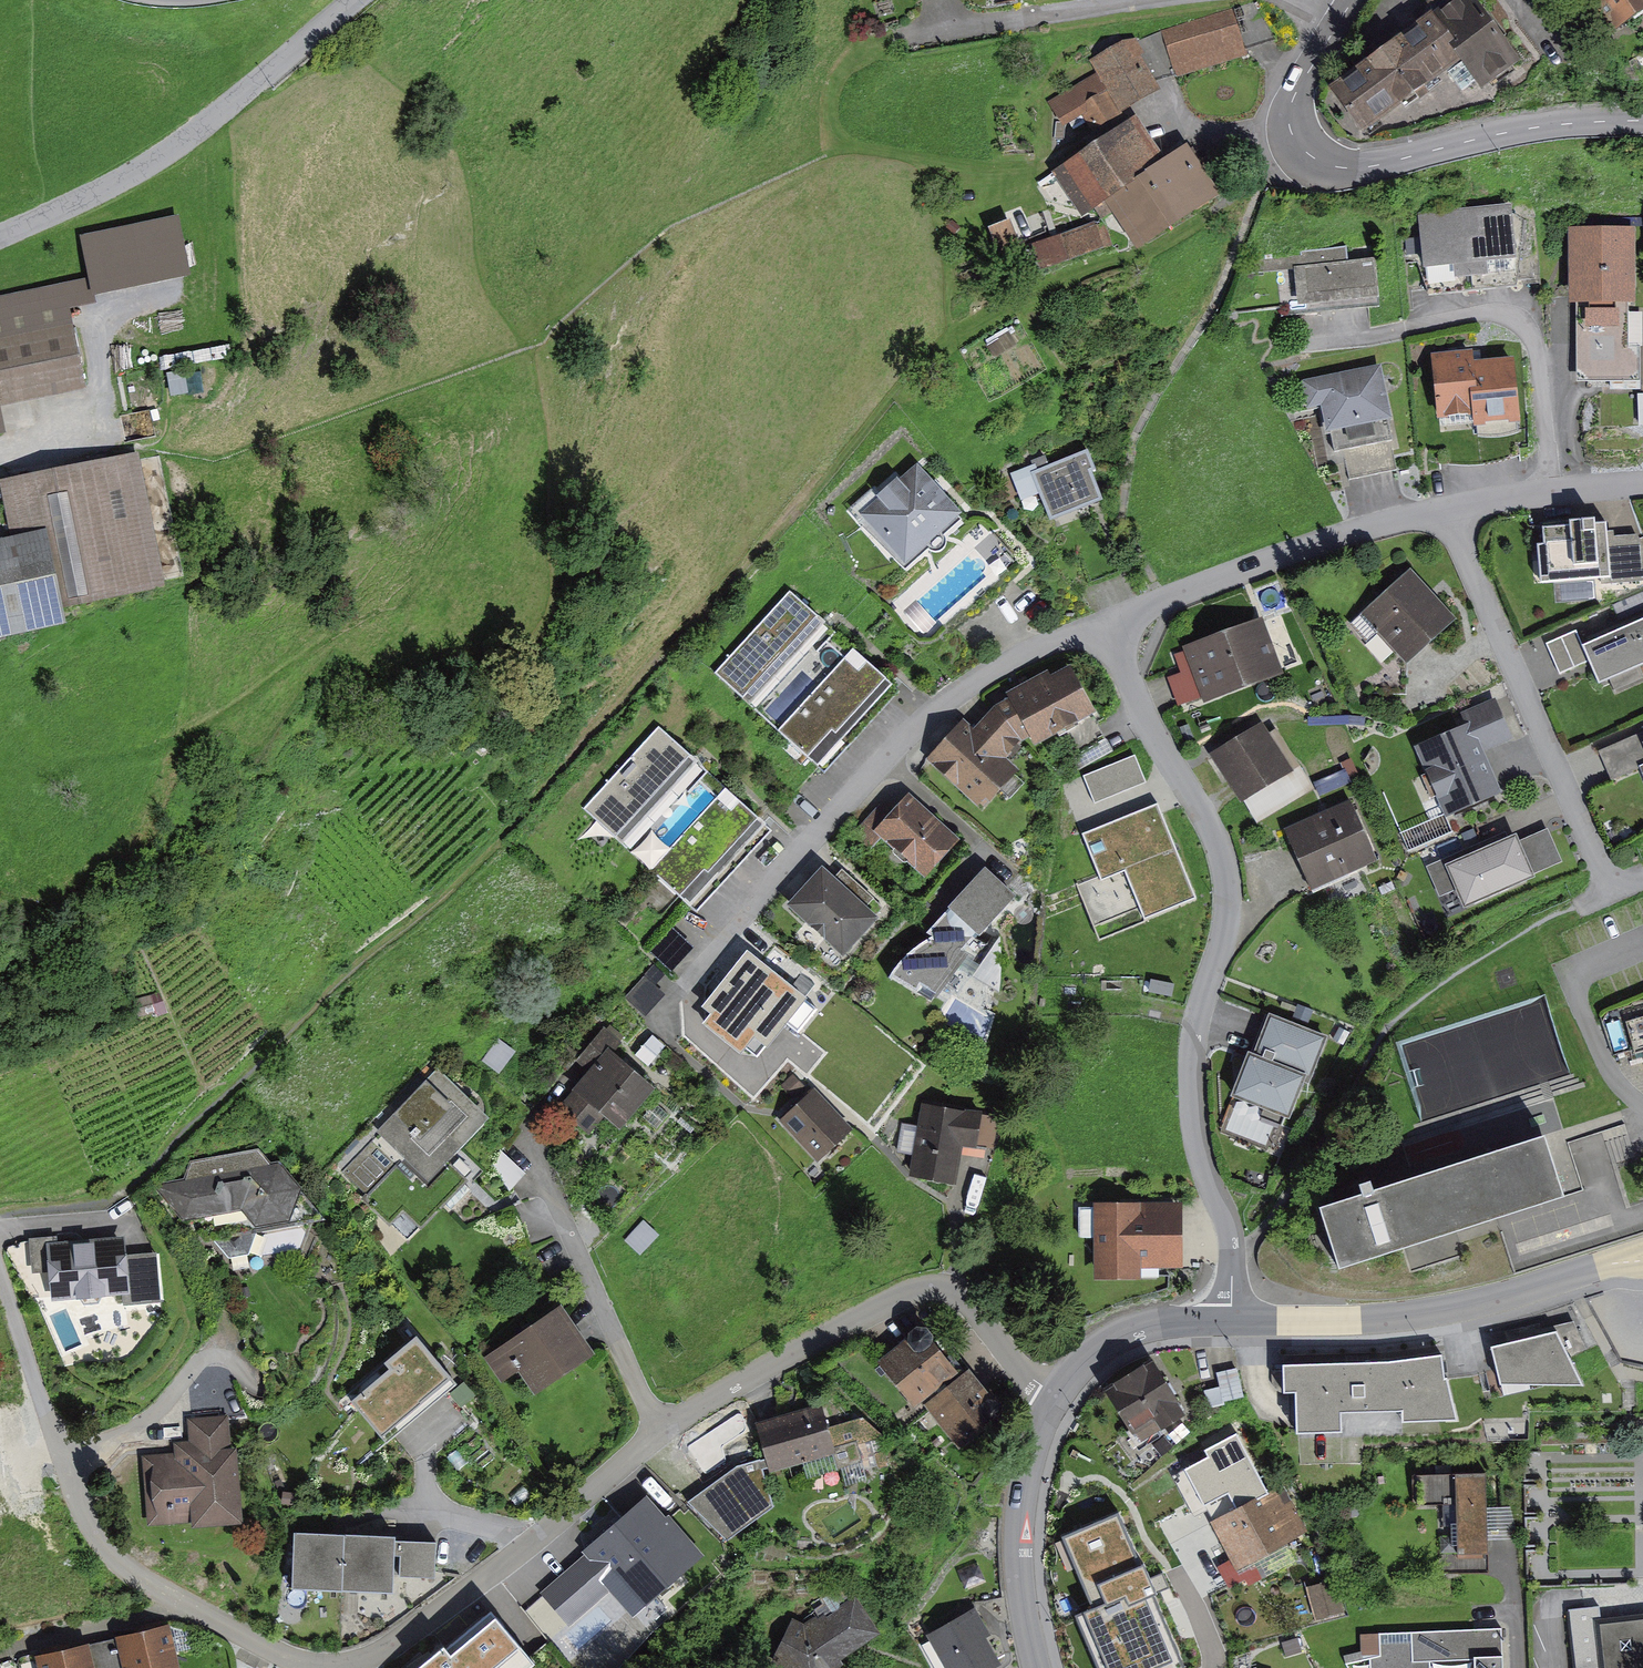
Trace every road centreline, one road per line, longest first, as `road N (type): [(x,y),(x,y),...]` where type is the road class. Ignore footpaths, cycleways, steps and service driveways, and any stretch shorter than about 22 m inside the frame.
road 1 (residential): [(1054,1402),(965,1296),(937,1286),(911,1290),(662,1433),(380,1654),(344,1667)]
road 2 (residential): [(1238,1313),(1238,1245),(1198,1119),(1197,1036),(1229,947),(1234,888),(1220,840),(1096,628)]
road 3 (residential): [(662,1007),(910,732),(1000,669),(1096,628)]
road 4 (residential): [(329,1667),(186,1604),(110,1553),(90,1526),(66,1465),(0,1242)]
road 5 (tertiary): [(1642,120),(1511,131),(1384,164),(1315,162),(1291,129),(1290,105),(1296,82),(1351,0)]
road 6 (residential): [(363,0),(132,181),(0,242)]
road 7 (tertiary): [(1238,1313),(1380,1319),(1456,1311),(1642,1259)]
road 8 (residential): [(1463,508),(1616,890)]
road 9 (track): [(0,761),(132,755),(192,736),(364,621)]
road 10 (residential): [(1096,628),(1375,529),(1463,508)]
road 11 (tertiary): [(1040,1667),(1020,1525),(1054,1402)]
road 12 (track): [(246,705),(200,906),(182,919)]
road 13 (tertiary): [(1054,1402),(1100,1354),(1152,1326),(1238,1313)]
road 14 (residential): [(1463,508),(1642,490)]
road 15 (track): [(200,904),(292,814)]

